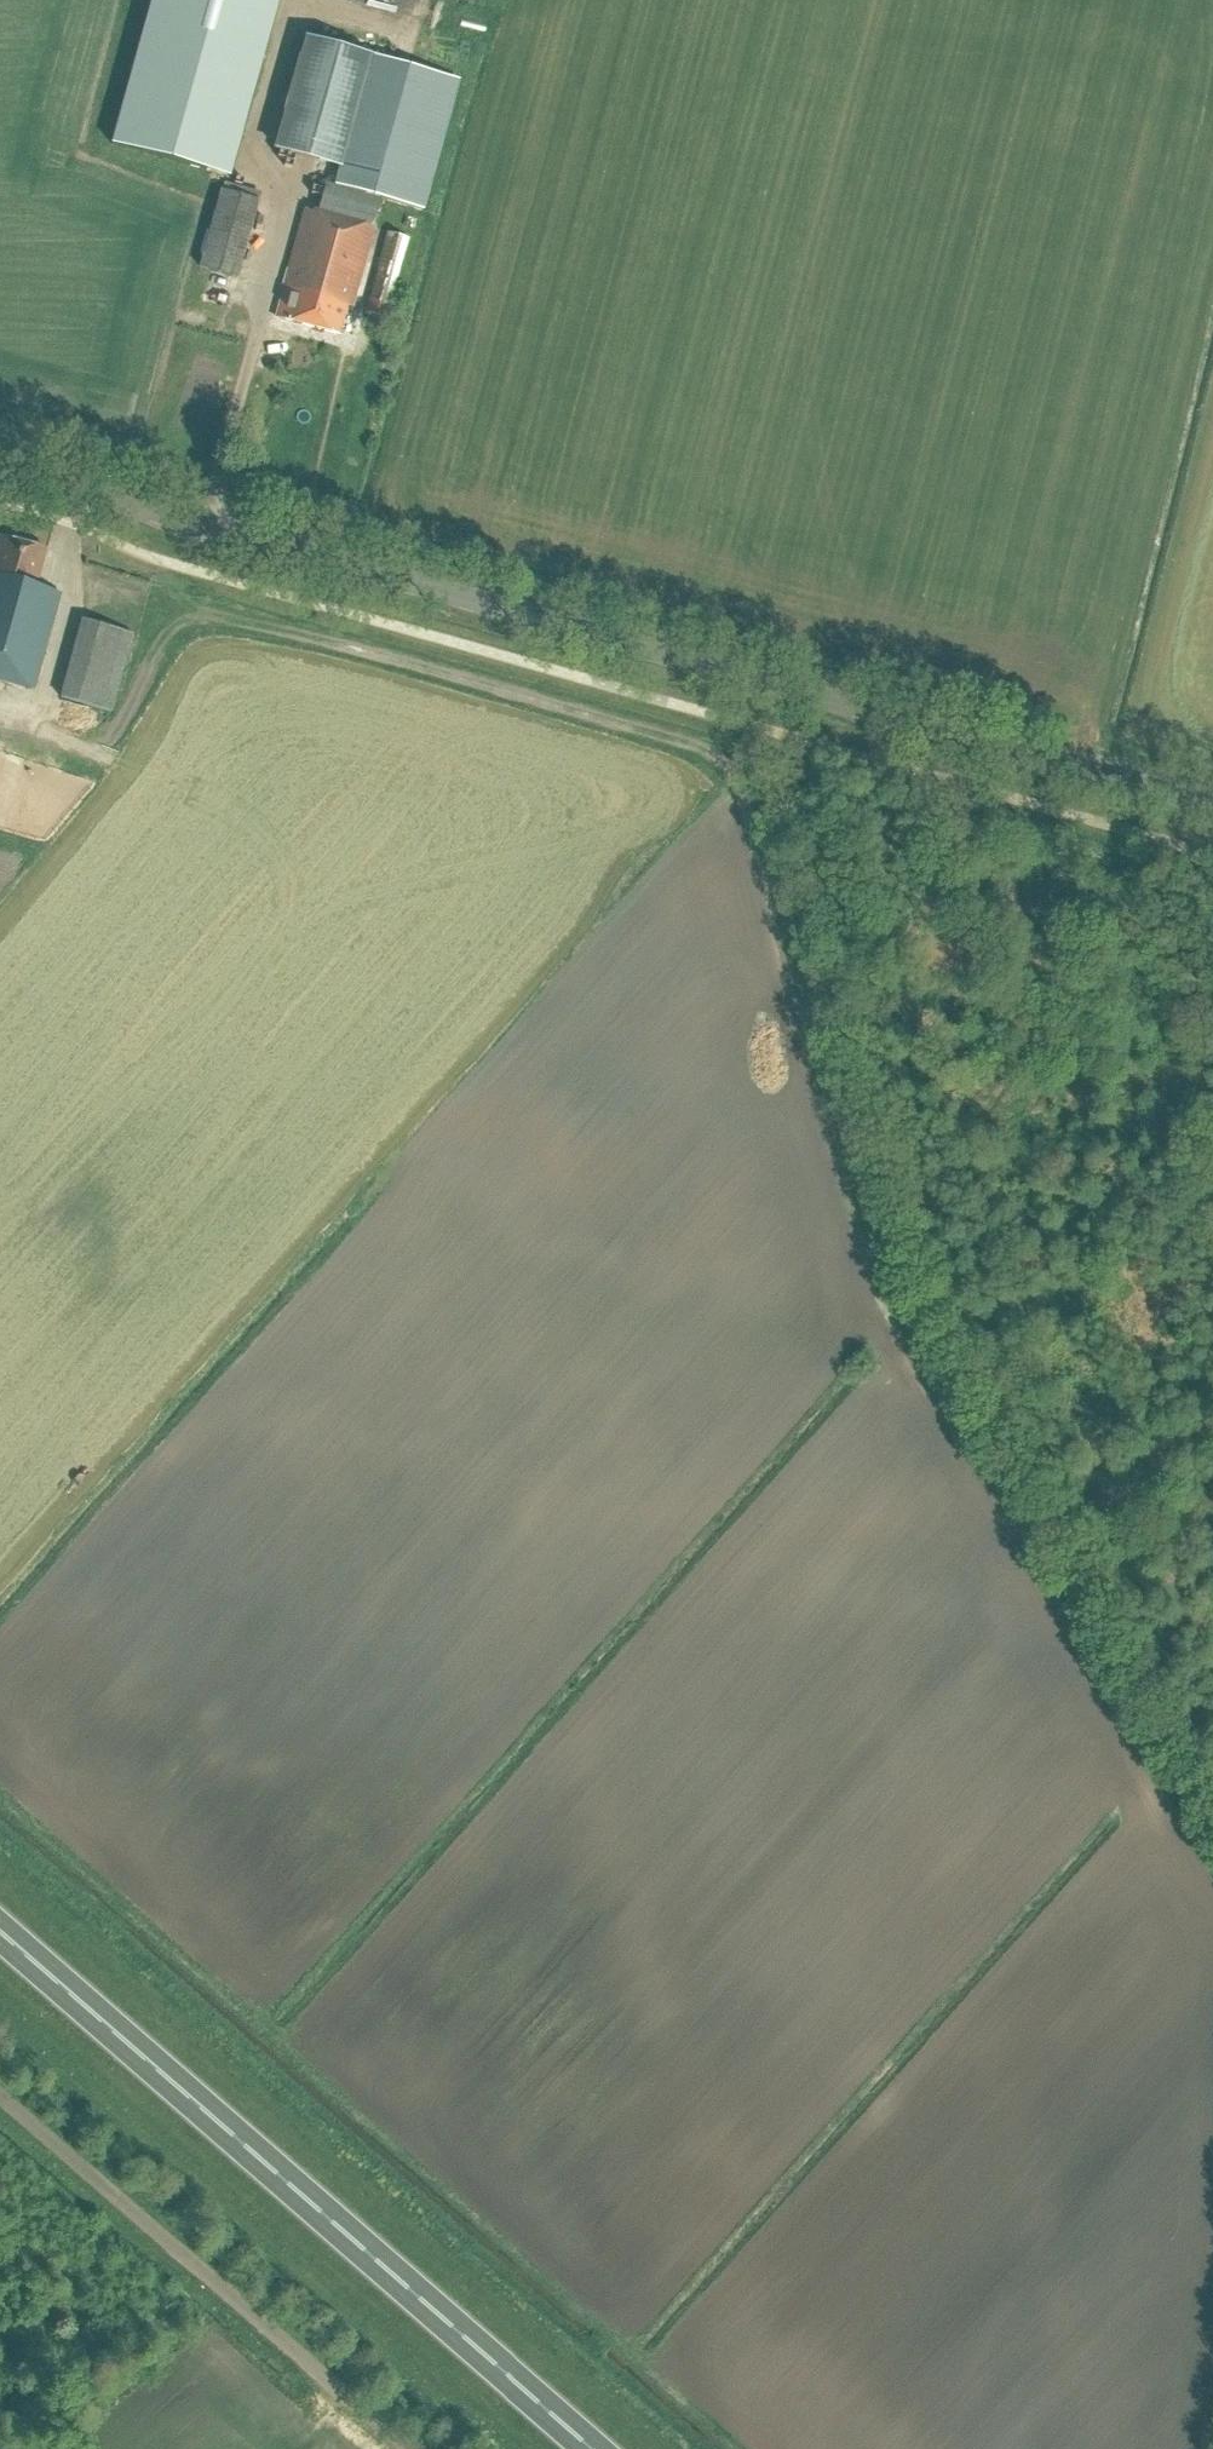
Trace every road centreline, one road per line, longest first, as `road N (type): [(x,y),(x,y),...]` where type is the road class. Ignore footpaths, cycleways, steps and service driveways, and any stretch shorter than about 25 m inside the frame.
road 1 (secondary): [(1212,806),(0,468)]
road 2 (trunk): [(592,2448),(0,1933)]
road 3 (unclassified): [(405,2448),(0,2100)]

